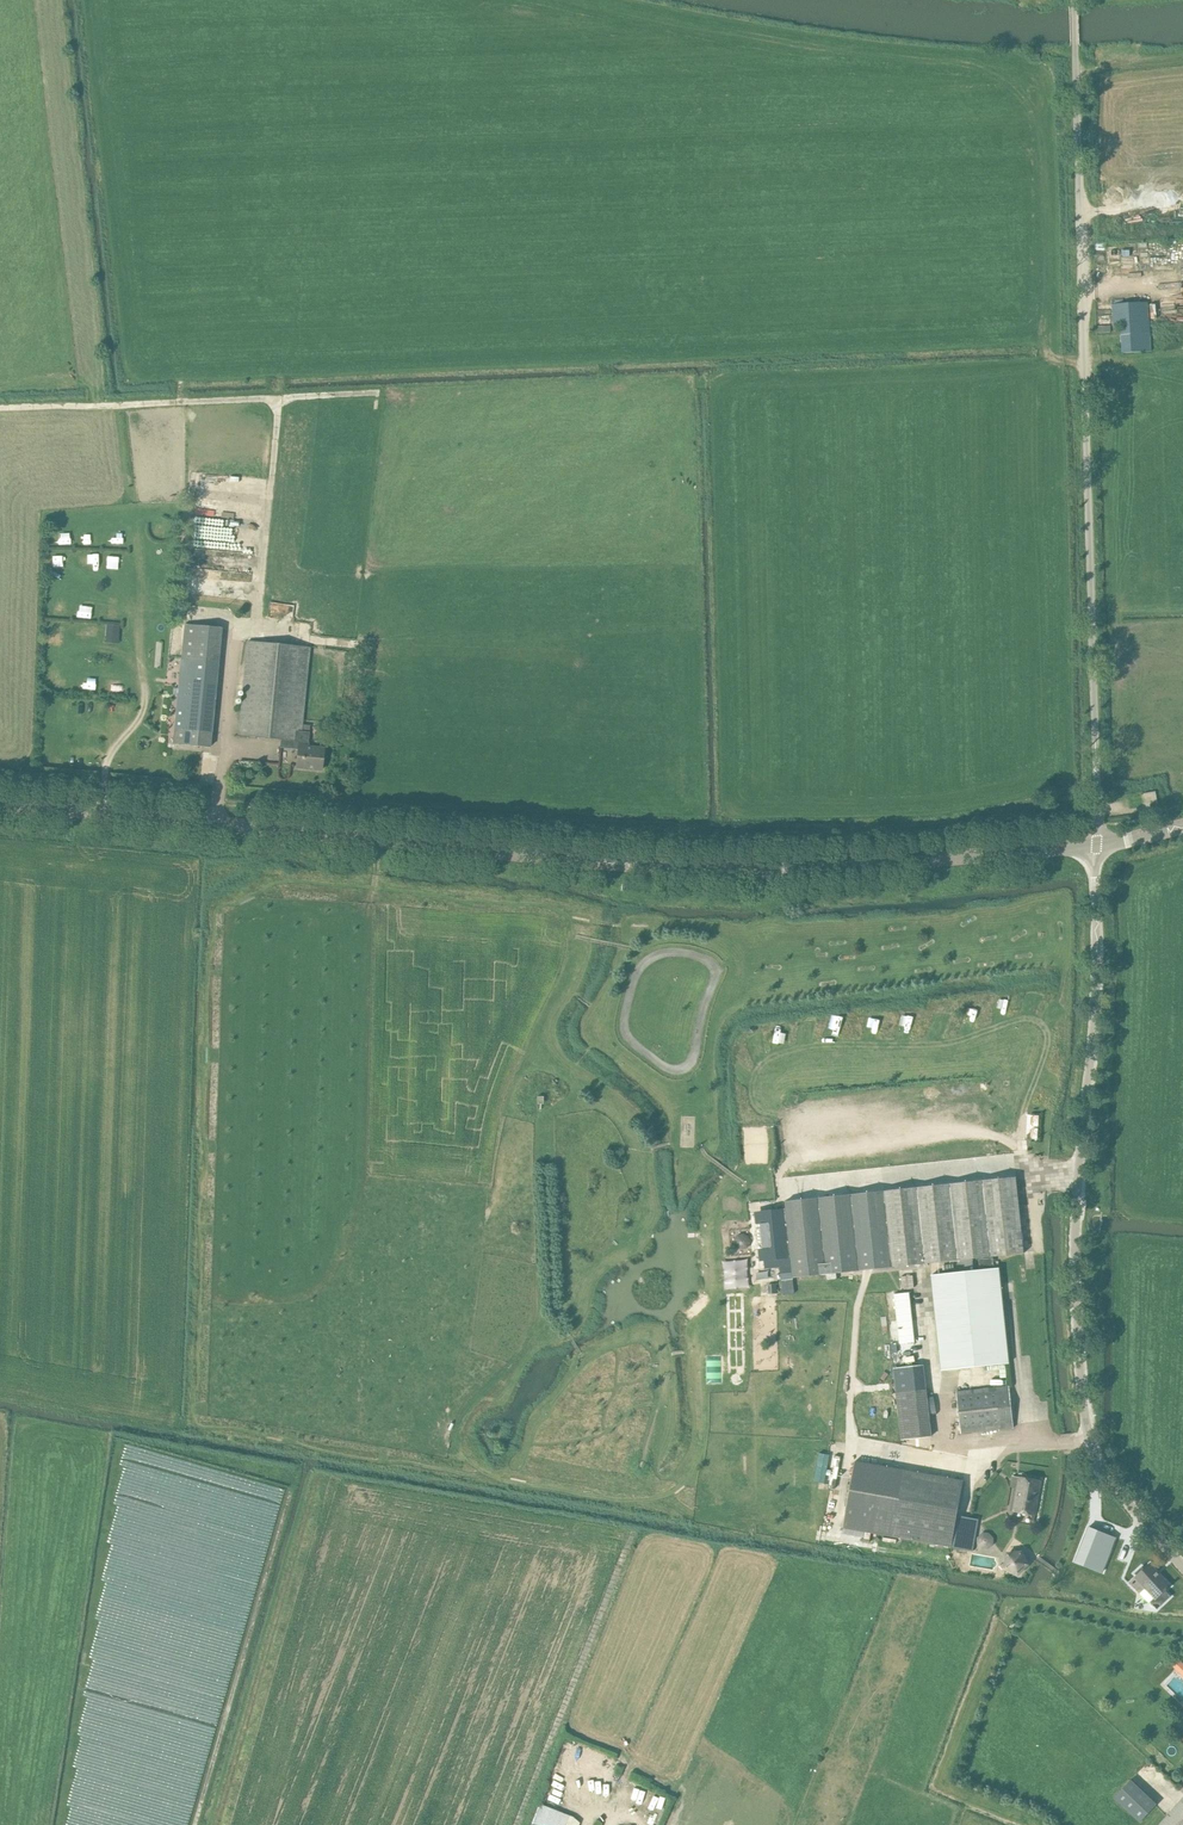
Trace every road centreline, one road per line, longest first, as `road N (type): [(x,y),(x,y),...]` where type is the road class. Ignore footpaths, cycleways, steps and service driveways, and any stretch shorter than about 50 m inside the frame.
road 1 (tertiary): [(0,810),(725,875),(1096,846)]
road 2 (unclassified): [(1096,846),(1074,0)]
road 3 (unclassified): [(1182,1567),(1106,1475),(1090,1442),(1081,1380),(1075,1222),(1094,1025),(1096,846)]

